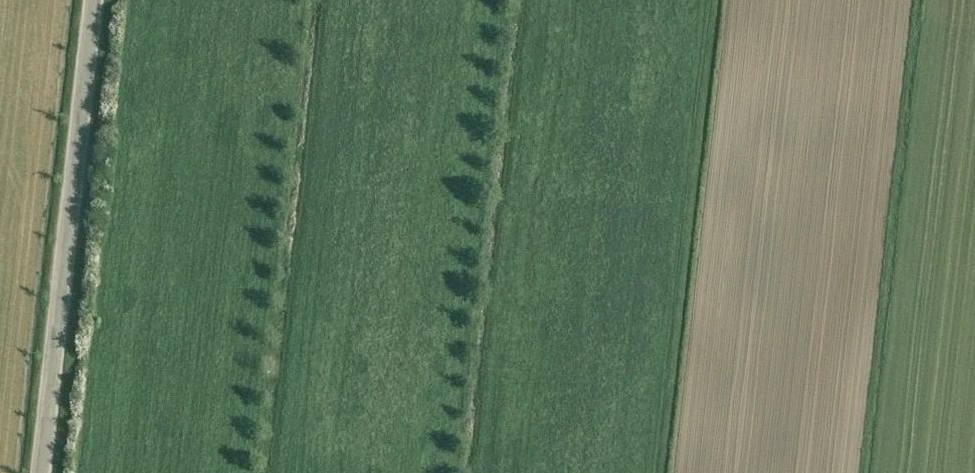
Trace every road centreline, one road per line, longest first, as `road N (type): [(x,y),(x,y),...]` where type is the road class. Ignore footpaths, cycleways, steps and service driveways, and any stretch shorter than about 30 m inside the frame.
road 1 (unclassified): [(40,472),(92,0)]

